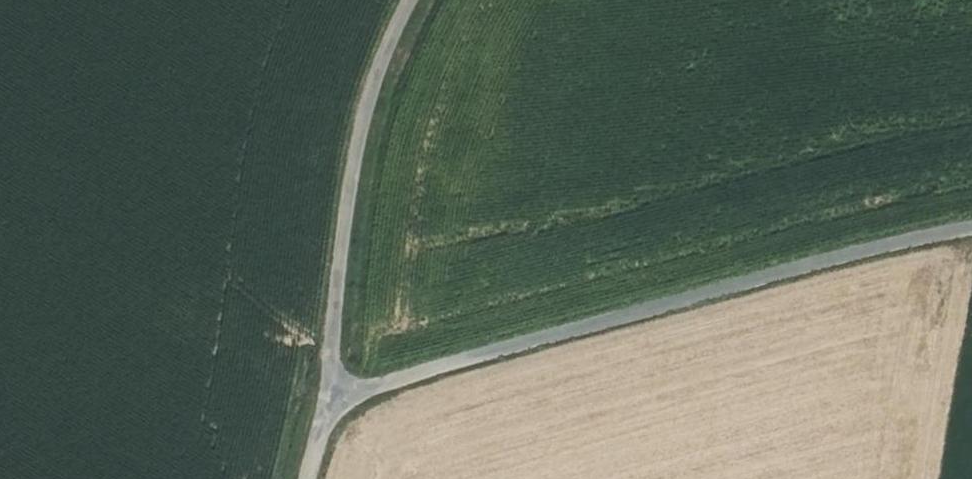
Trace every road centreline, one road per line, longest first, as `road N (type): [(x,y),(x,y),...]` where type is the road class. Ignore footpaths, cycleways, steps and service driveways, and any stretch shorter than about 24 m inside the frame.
road 1 (track): [(971,229),(892,242),(336,397)]
road 2 (track): [(336,397),(339,266),(367,102),(409,0)]

